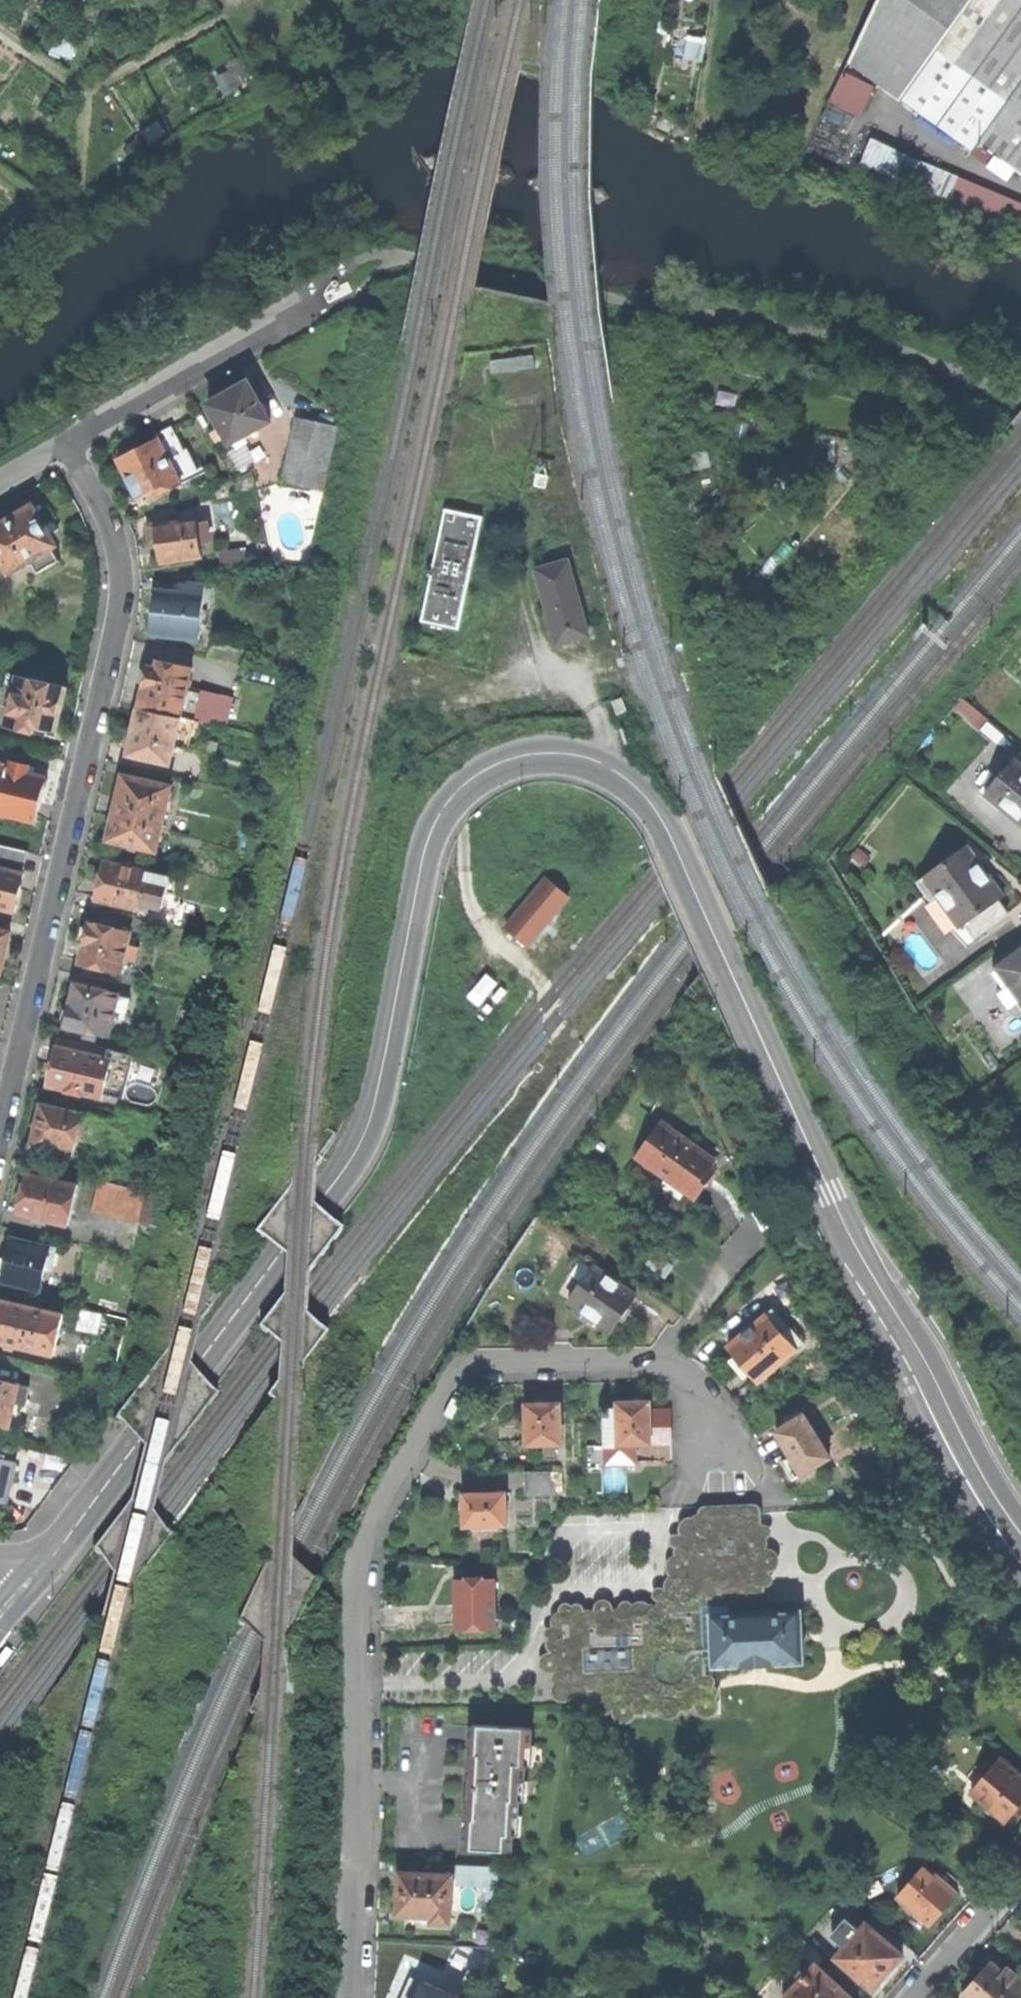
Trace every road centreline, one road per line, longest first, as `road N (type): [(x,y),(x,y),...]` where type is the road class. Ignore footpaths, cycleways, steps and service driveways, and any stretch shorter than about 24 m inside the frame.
road 1 (residential): [(1020,1533),(849,1233),(656,809),(615,770),(546,752),(481,772),(436,822),(361,1143),(38,1578)]
road 2 (residential): [(347,1997),(359,1571),(373,1525),(450,1388),(485,1364),(663,1365),(692,1382),(717,1448)]
road 3 (residential): [(65,442),(107,517),(120,605),(0,1135)]
road 4 (residential): [(293,314),(65,442)]
road 5 (residential): [(906,1997),(1020,1867)]

